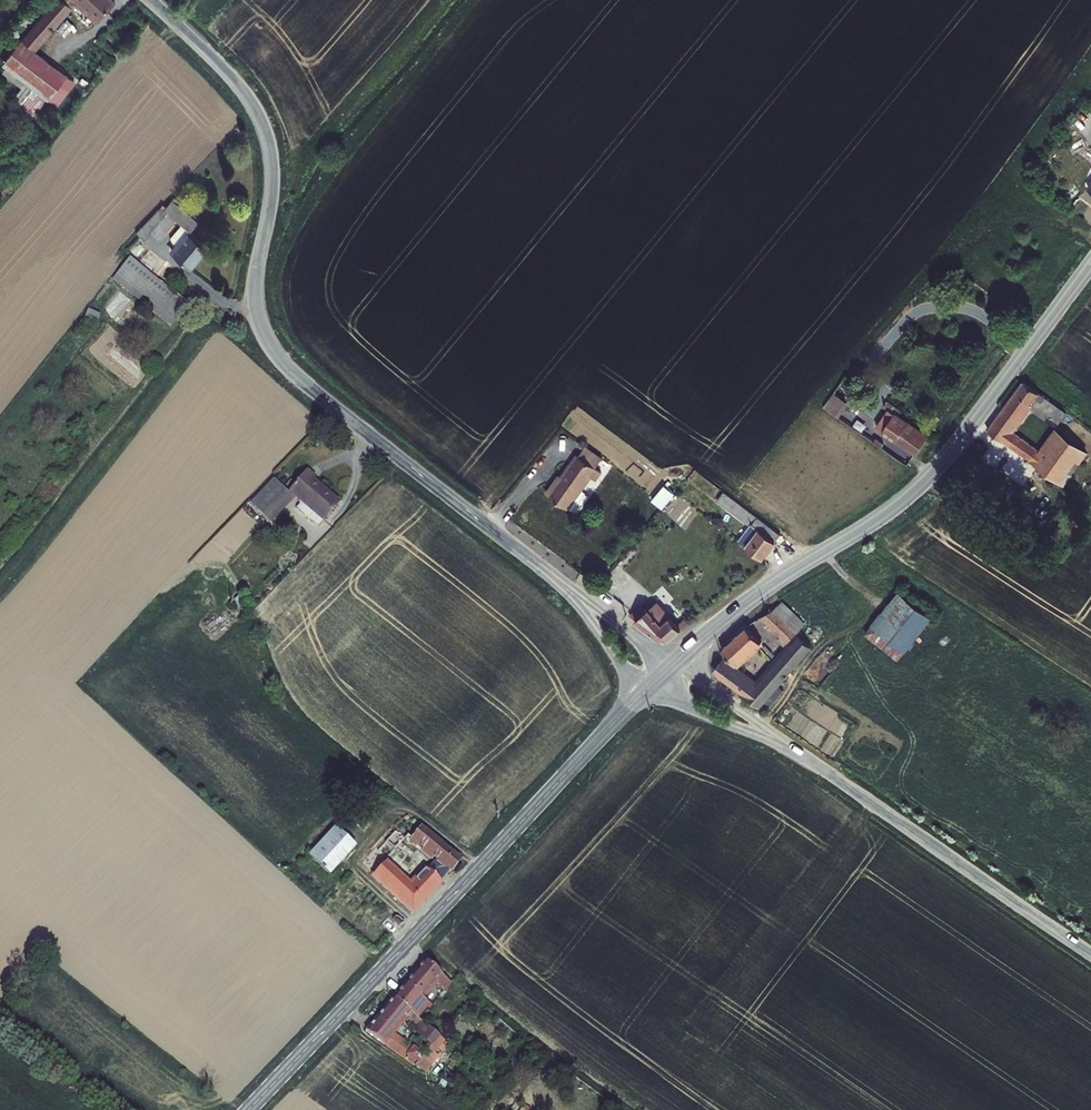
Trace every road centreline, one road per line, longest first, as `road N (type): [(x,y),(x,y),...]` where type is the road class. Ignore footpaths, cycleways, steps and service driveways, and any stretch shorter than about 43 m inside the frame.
road 1 (tertiary): [(667,663),(298,378),(278,354),(257,301),(272,185),(265,127),(233,81),(148,0)]
road 2 (secondary): [(667,663),(243,1109)]
road 3 (secondary): [(667,663),(774,580),(899,504),(957,444),(1090,264)]
road 4 (tertiary): [(1090,955),(667,663)]

